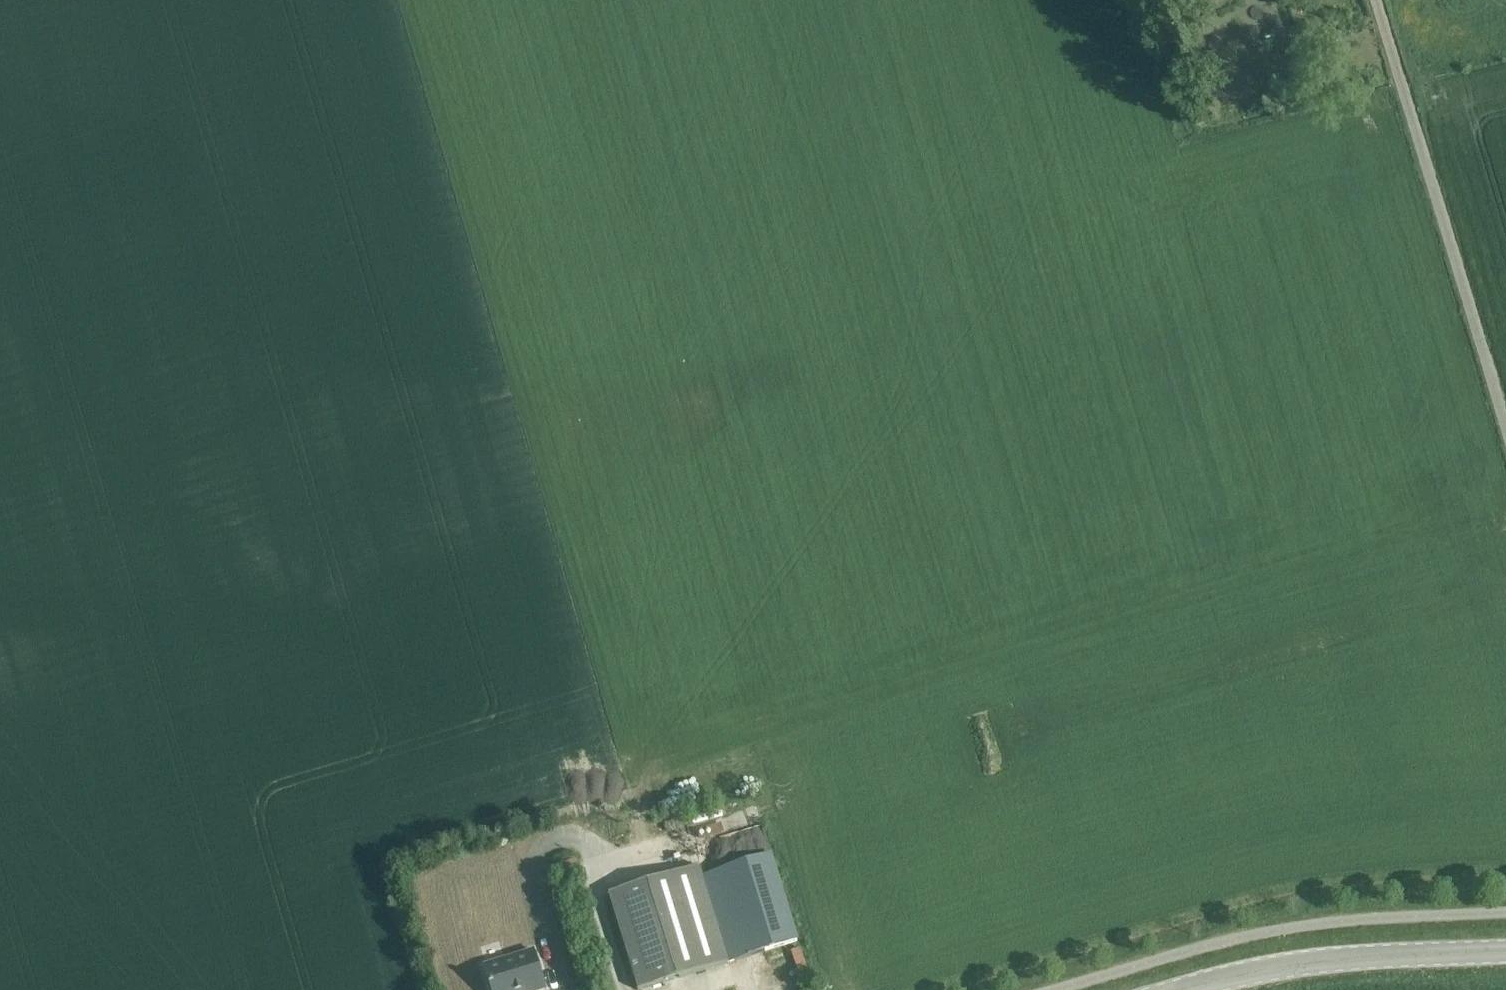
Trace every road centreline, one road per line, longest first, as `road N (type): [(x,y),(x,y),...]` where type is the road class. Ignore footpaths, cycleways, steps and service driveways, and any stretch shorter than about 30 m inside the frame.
road 1 (track): [(401,0),(619,767),(623,847),(592,874),(626,989)]
road 2 (secondary): [(1184,989),(1312,962),(1505,952)]

